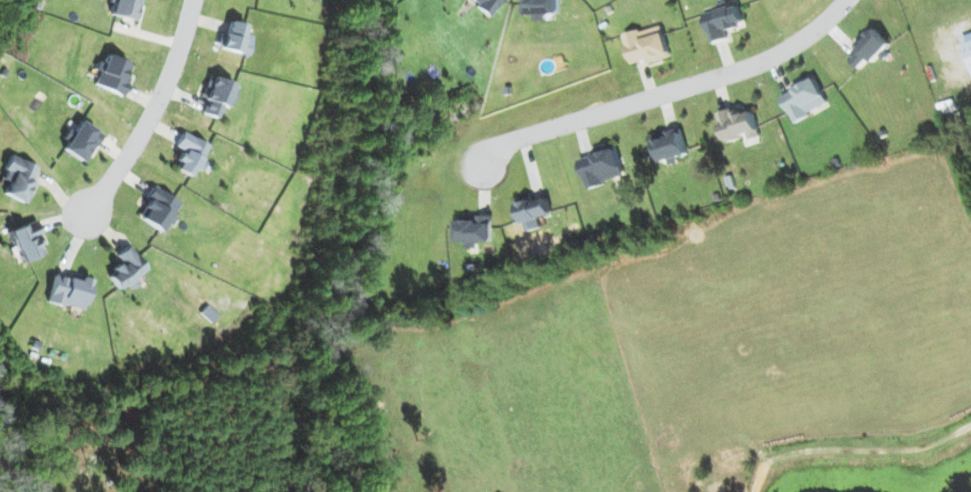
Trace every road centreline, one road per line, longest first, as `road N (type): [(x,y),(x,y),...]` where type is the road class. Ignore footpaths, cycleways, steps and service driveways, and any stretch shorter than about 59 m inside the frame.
road 1 (residential): [(491,162),(534,137),(783,53),(847,0)]
road 2 (residential): [(86,220),(130,153),(177,56),(193,0)]

